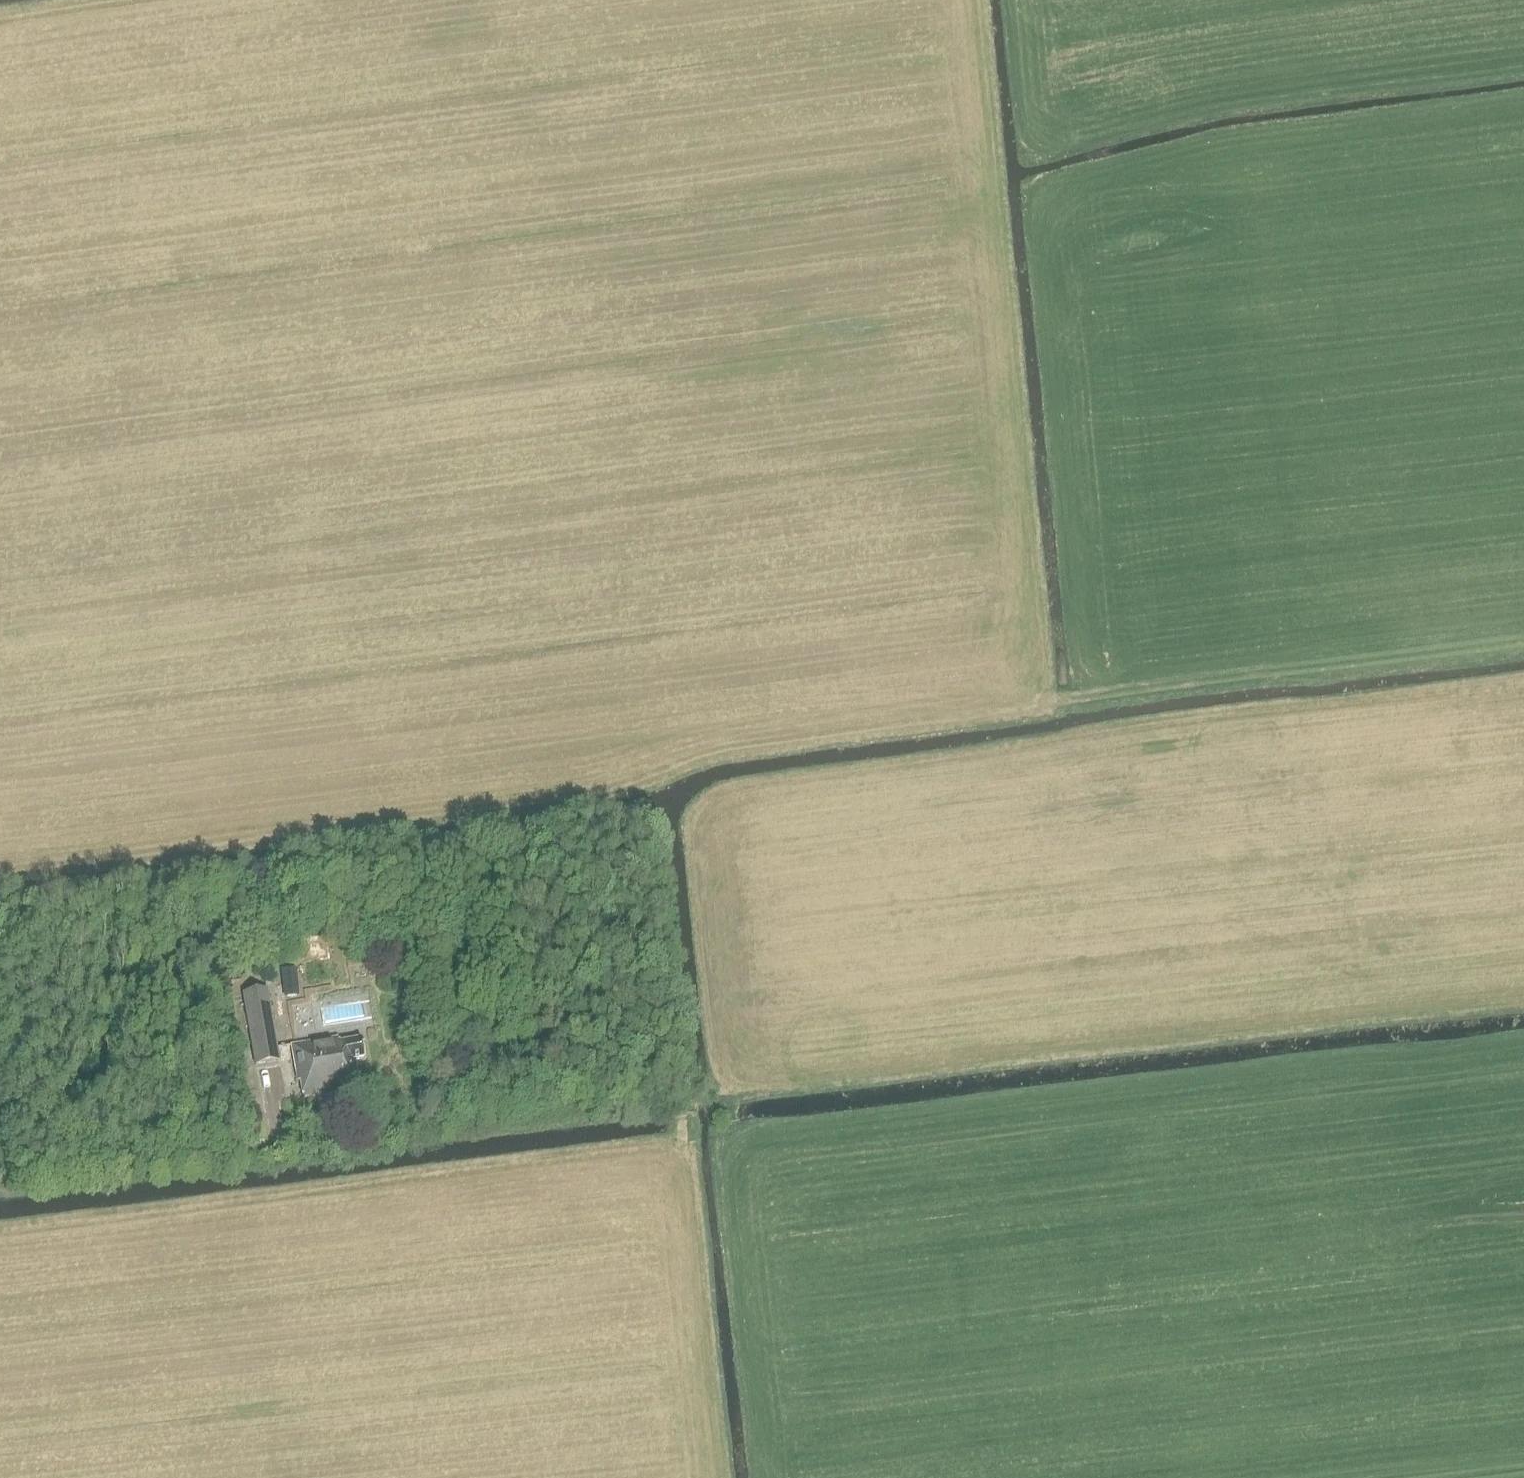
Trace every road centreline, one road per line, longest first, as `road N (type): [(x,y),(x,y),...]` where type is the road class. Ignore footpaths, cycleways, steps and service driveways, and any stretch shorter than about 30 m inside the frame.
road 1 (track): [(1523,642),(1053,707),(1034,701)]
road 2 (track): [(0,1187),(278,1152)]

